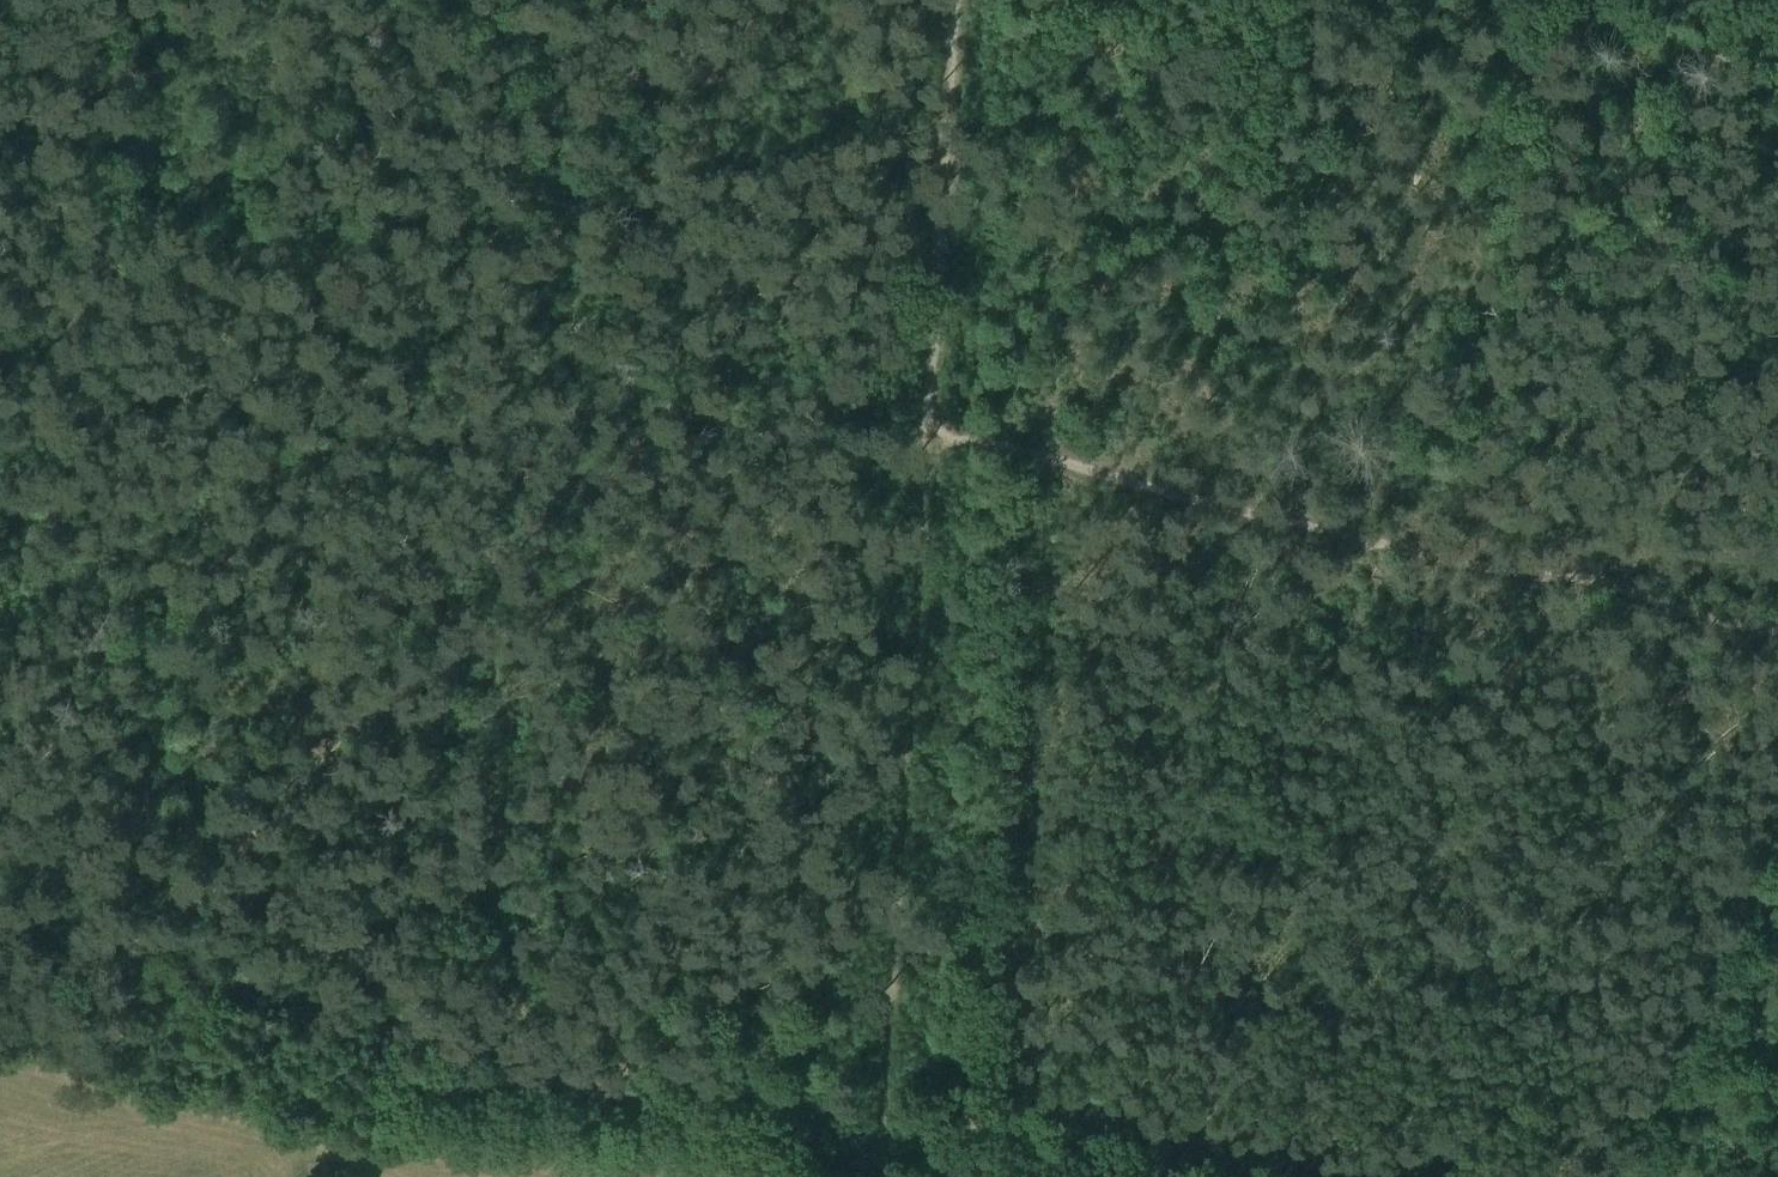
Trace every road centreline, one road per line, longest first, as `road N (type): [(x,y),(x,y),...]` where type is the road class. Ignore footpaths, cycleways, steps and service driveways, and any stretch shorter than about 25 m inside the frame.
road 1 (track): [(891,1153),(934,445)]
road 2 (track): [(934,445),(959,0)]

